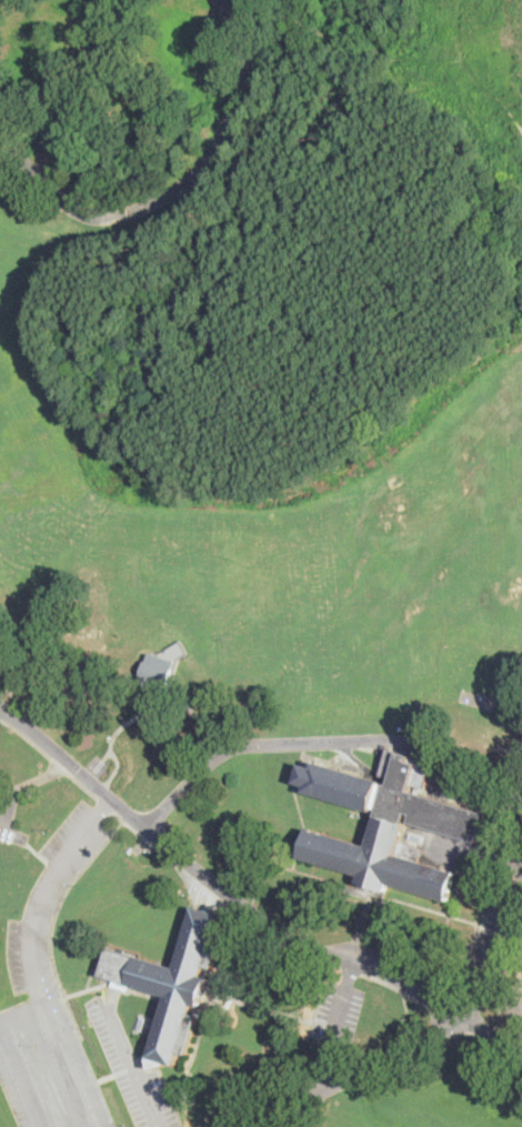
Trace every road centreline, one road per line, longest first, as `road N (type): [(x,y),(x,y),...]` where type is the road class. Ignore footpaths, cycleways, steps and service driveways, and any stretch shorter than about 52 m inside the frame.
road 1 (residential): [(521,1051),(395,975),(284,936),(0,709)]
road 2 (residential): [(222,0),(241,49),(234,115),(213,154),(168,195),(121,212),(82,213),(0,134)]
road 3 (residential): [(148,827),(217,756),(250,744),(395,739),(444,755),(481,788),(521,804)]
road 4 (residential): [(245,1126),(458,1013)]
road 5 (residential): [(521,873),(458,1013)]

